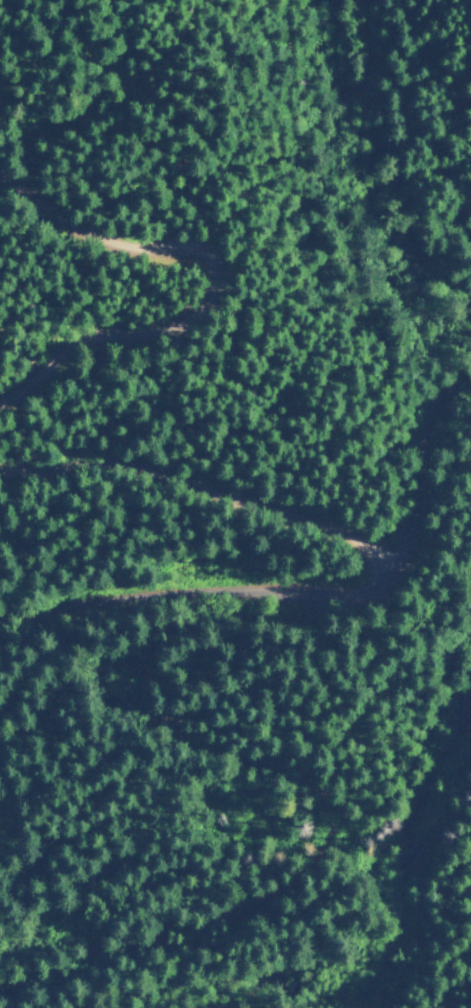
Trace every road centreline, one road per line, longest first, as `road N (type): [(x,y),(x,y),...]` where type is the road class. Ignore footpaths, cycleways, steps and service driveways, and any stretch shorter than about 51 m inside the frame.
road 1 (residential): [(0,626),(137,599),(324,599),(362,591),(387,572),(404,541),(429,431),(450,394),(470,379)]
road 2 (track): [(0,400),(124,341),(209,288),(181,256),(68,240),(0,198)]
road 3 (track): [(387,572),(315,530),(74,466),(0,470)]

